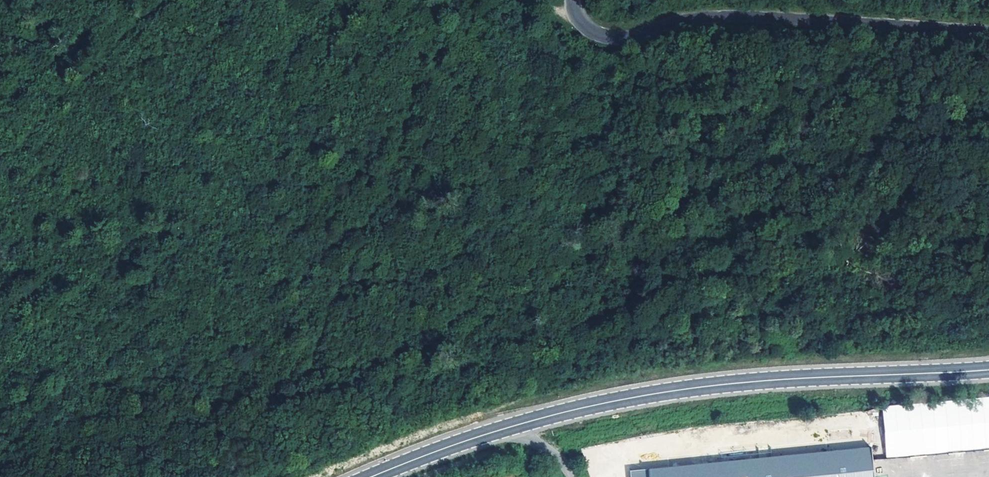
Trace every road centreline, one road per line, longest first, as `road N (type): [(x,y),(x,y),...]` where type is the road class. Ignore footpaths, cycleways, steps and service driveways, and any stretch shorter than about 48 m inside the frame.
road 1 (secondary): [(988,369),(671,391),(512,426),(372,476)]
road 2 (tertiary): [(988,30),(712,17),(607,36),(583,26),(575,0)]

